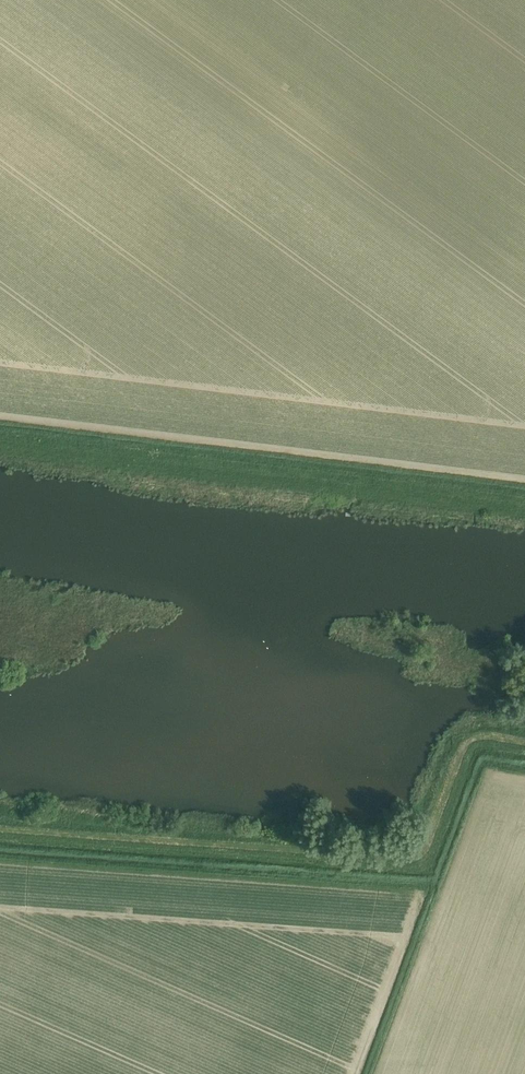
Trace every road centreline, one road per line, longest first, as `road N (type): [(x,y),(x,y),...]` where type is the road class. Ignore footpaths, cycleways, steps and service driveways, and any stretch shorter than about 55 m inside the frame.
road 1 (track): [(524,746),(488,739),(418,863),(0,850)]

